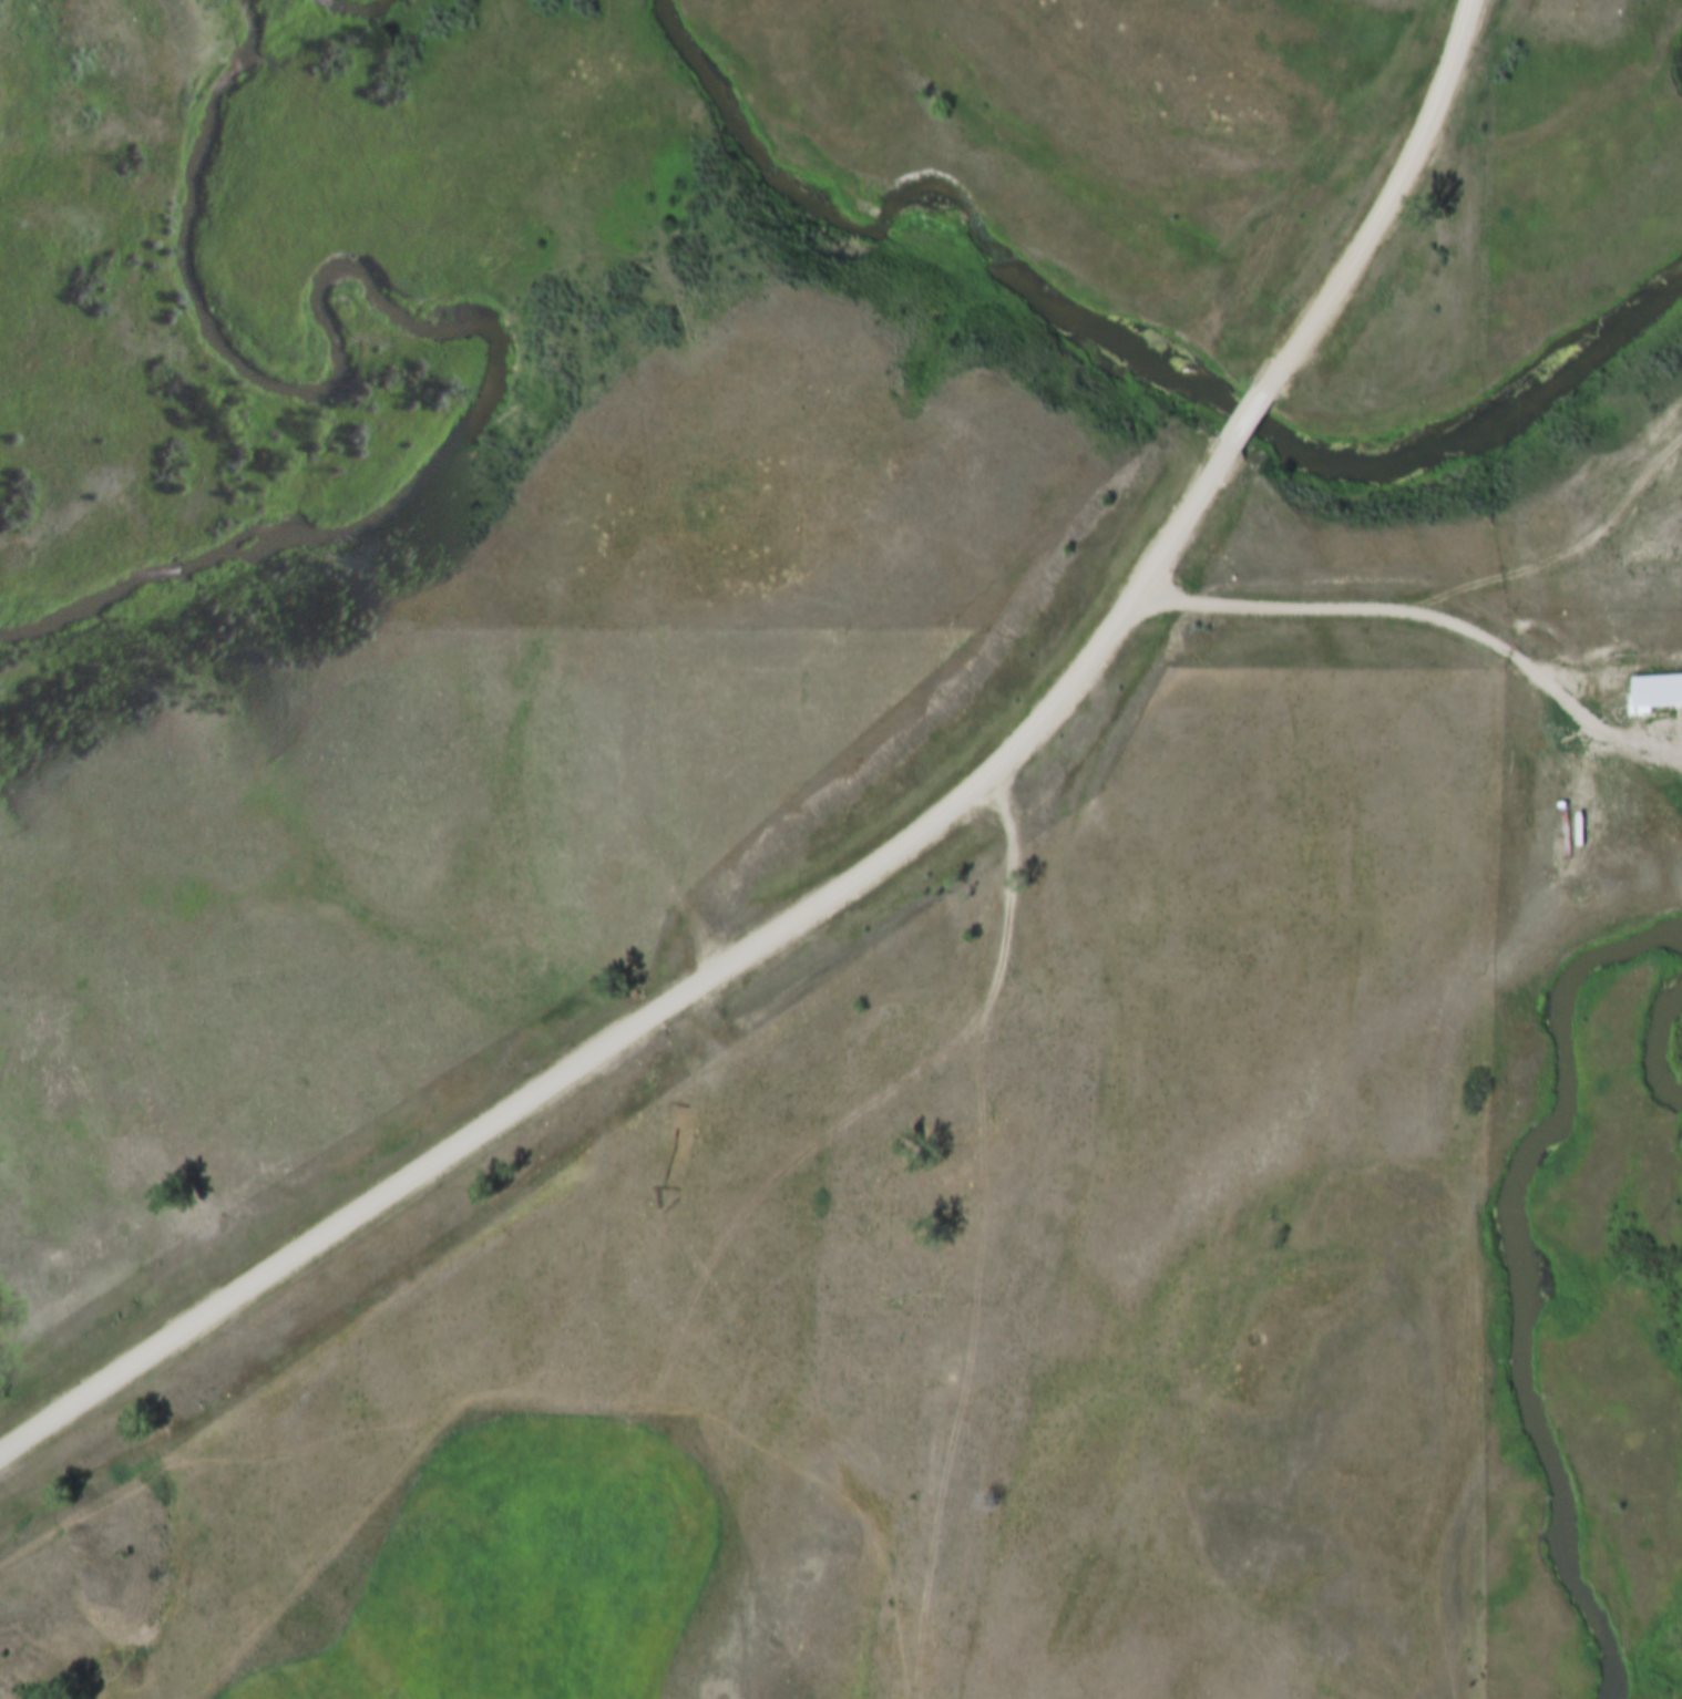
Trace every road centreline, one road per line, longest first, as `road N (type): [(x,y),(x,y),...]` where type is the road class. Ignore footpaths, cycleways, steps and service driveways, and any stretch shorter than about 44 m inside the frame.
road 1 (tertiary): [(0,1453),(950,810),(1094,659),(1143,581)]
road 2 (tertiary): [(1265,397),(1402,178),(1471,0)]
road 3 (track): [(1422,611),(1440,599),(1559,570),(1590,553),(1681,446)]
road 4 (tertiary): [(1143,581),(1230,450)]

